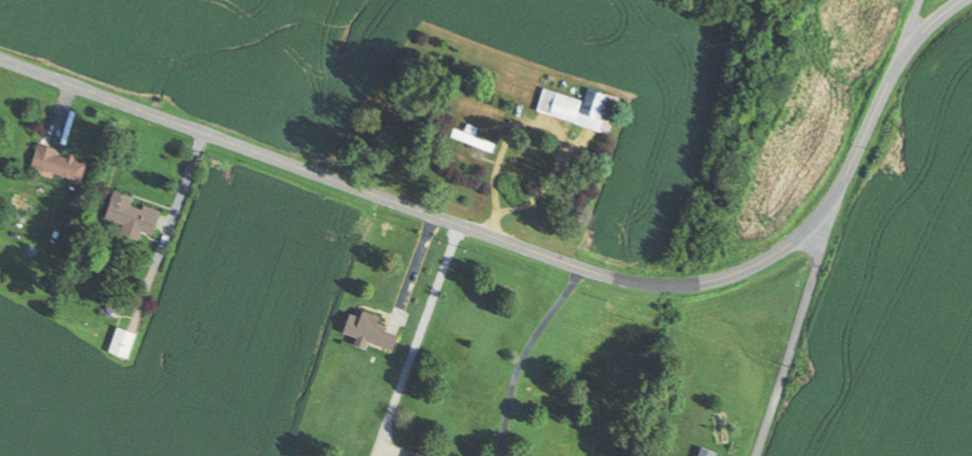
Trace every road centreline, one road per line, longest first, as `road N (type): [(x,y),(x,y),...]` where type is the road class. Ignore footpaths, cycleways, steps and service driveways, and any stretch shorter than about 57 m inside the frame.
road 1 (secondary): [(963,0),(906,54),(815,217),(759,260),(691,281),(619,276),(547,254),(0,55)]
road 2 (residential): [(838,186),(758,455)]

